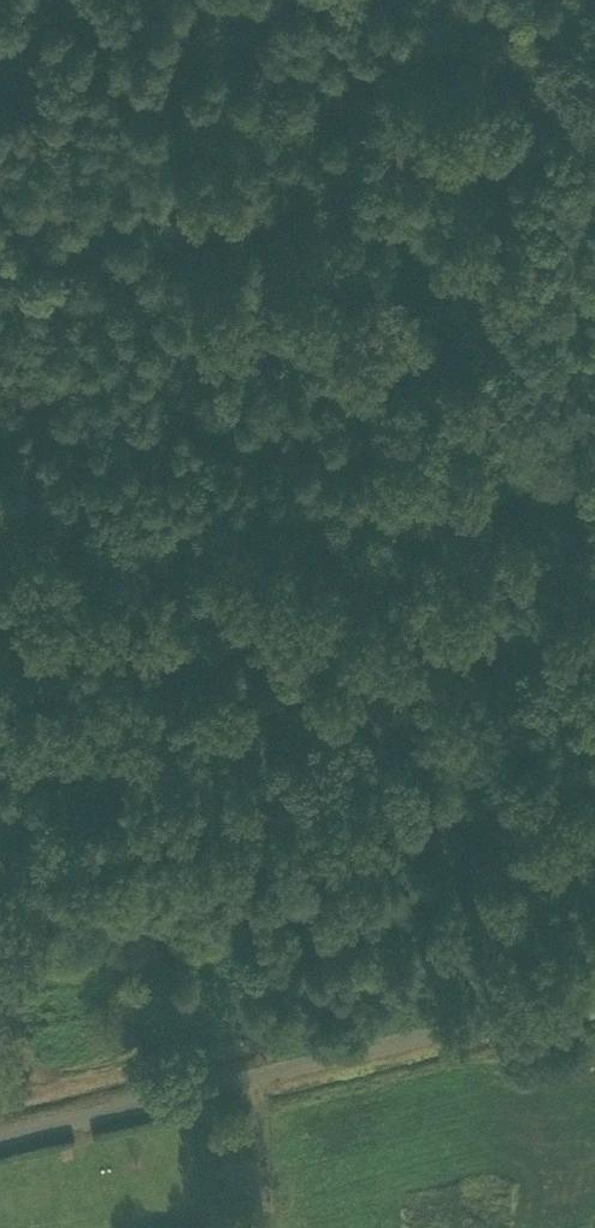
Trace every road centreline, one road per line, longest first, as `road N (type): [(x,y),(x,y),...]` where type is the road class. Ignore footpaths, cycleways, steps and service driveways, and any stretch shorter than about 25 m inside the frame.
road 1 (residential): [(0,1138),(594,990)]

